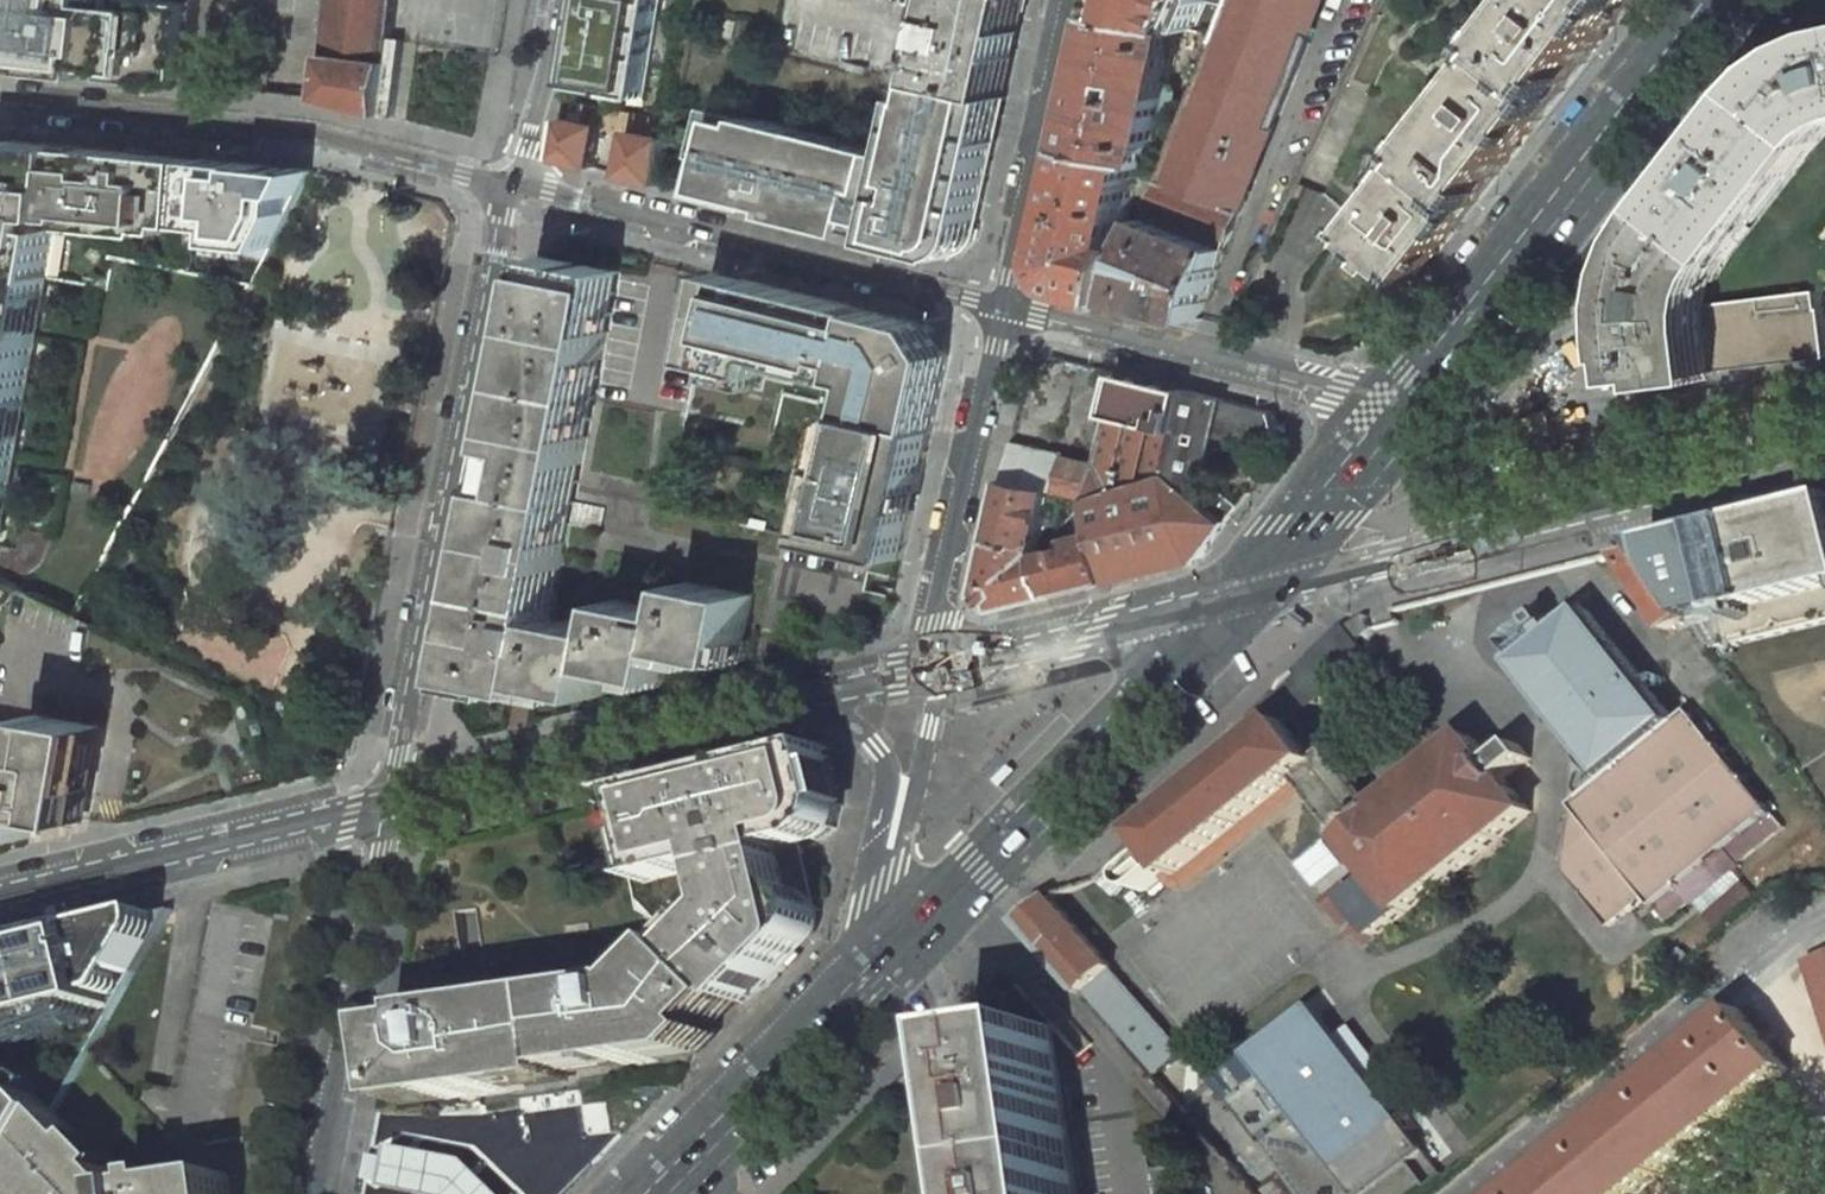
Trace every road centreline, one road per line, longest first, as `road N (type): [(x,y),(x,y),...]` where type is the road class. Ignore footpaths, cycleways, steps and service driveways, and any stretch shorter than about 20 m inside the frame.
road 1 (unclassified): [(394,795),(512,184)]
road 2 (primary): [(1733,0),(1416,428)]
road 3 (residential): [(512,184),(318,134),(0,99)]
road 4 (residential): [(1004,305),(512,184)]
road 5 (primary): [(1265,591),(937,931)]
road 6 (residential): [(1472,1193),(1824,906)]
road 7 (residential): [(1416,428),(1336,387),(1004,305)]
road 8 (tertiary): [(394,795),(806,697)]
road 9 (unclassified): [(315,1193),(394,795)]
road 10 (tertiary): [(0,890),(394,795)]
road 11 (unclassified): [(939,668),(945,577),(1004,305)]
road 12 (primary): [(937,931),(686,1193)]
road 13 (tertiary): [(1481,530),(1824,445)]
road 14 (tertiary): [(939,668),(1265,591)]
road 15 (unclassified): [(1004,305),(1070,0)]
road 16 (tertiary): [(1265,591),(1481,530)]
road 17 (primary): [(1416,428),(1265,591)]
road 18 (unclassified): [(806,697),(855,723),(892,777),(885,878)]
road 19 (unclassified): [(885,878),(930,728),(939,668)]
road 20 (residential): [(512,184),(552,64),(562,0)]
road 21 (tertiary): [(806,697),(939,668)]
road 22 (residential): [(1416,428),(1435,486),(1481,530)]

